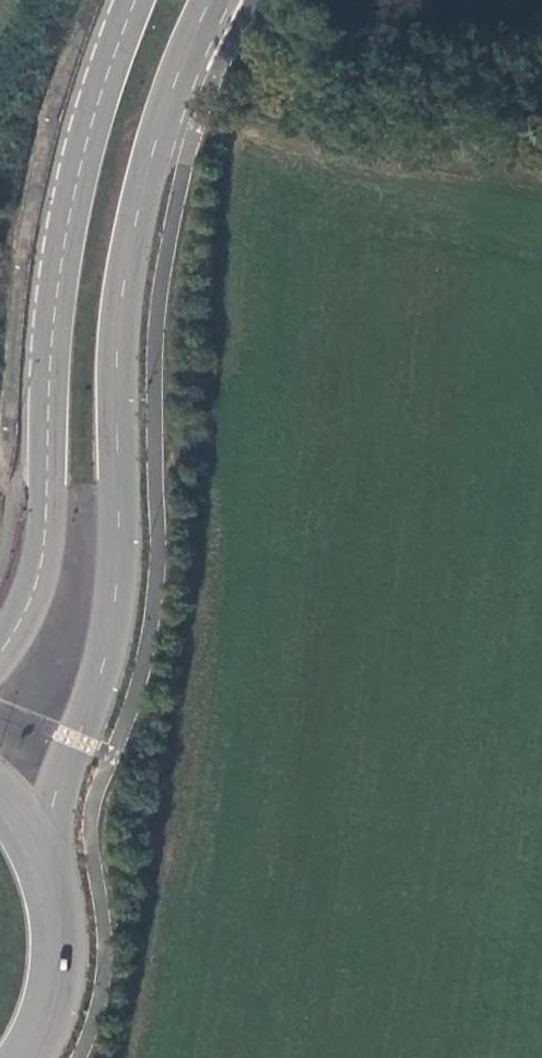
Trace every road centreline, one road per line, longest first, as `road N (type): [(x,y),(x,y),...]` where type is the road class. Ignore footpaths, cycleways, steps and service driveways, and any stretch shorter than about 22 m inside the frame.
road 1 (primary): [(53,866),(56,797),(114,615),(117,366),(134,231),(163,116),(211,0)]
road 2 (primary): [(135,0),(90,132),(60,278),(39,578),(0,657)]
road 3 (primary): [(38,1057),(68,964),(53,866)]

